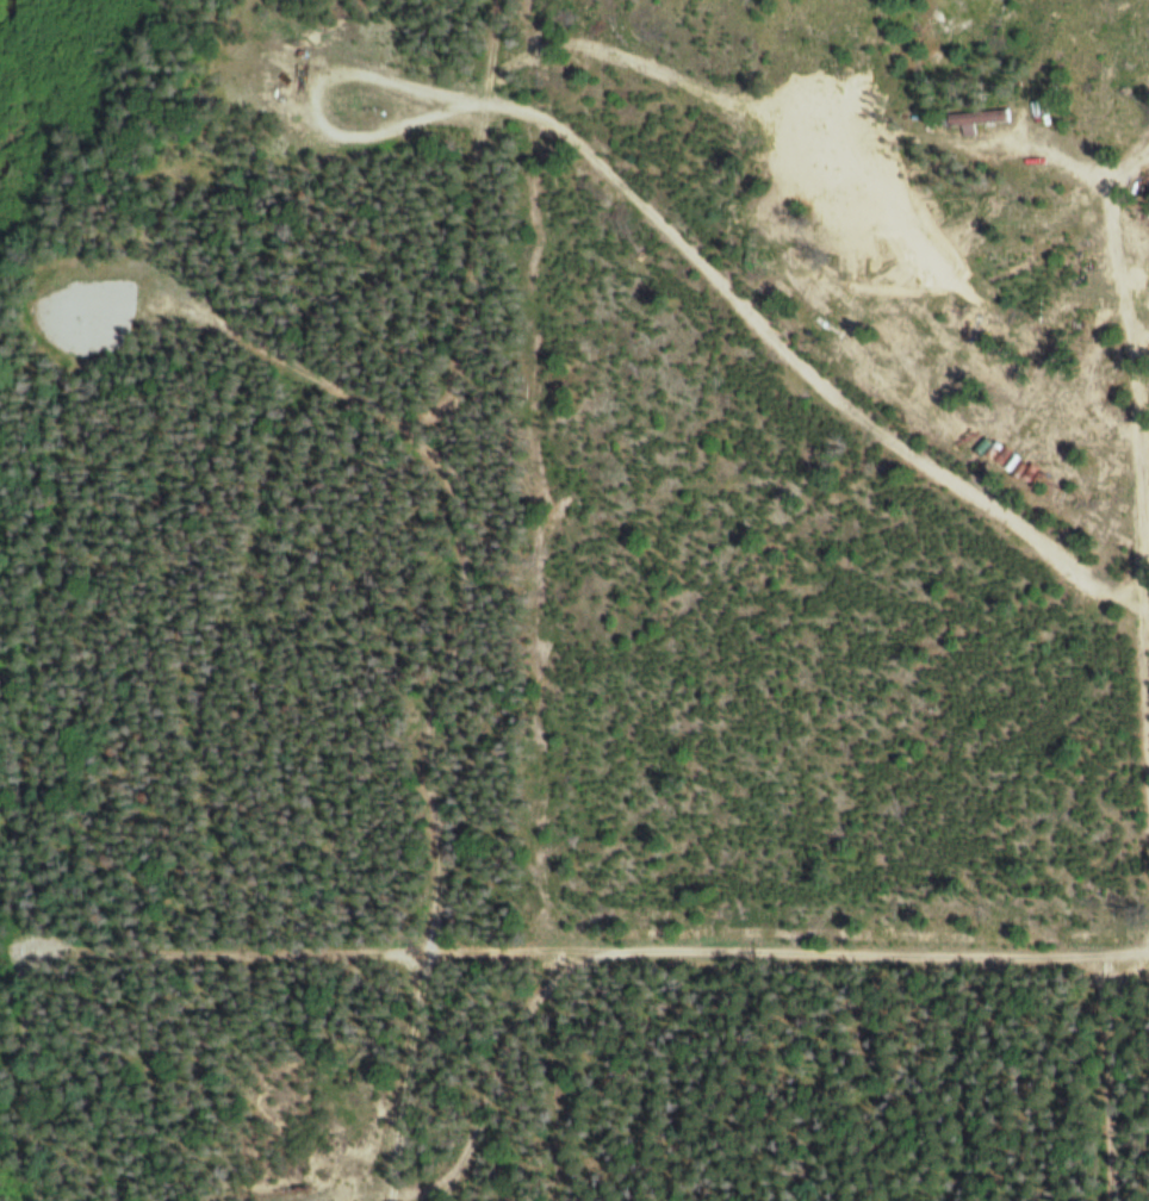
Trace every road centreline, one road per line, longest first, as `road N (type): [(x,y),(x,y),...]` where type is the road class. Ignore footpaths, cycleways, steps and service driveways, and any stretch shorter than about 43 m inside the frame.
road 1 (track): [(20,951),(403,963),(782,951),(1100,957),(1148,969)]
road 2 (track): [(445,433),(373,423),(206,328),(147,304),(98,328),(74,385),(55,494),(20,852),(20,951)]
road 3 (track): [(871,440),(756,570),(682,631),(521,726),(458,798),(416,895),(391,1027),(373,1200)]
road 4 (track): [(474,106),(663,214),(722,267),(825,404),(1148,622)]
road 5 (track): [(485,0),(448,340),(445,553),(409,729),(417,796),(447,823)]
road 6 (track): [(1148,737),(1114,396),(1111,270),(1124,205),(1148,164)]
road 7 (track): [(439,1200),(551,957)]
road 8 (track): [(1106,1200),(1100,957)]
road 9 (track): [(1138,970),(1148,811)]

